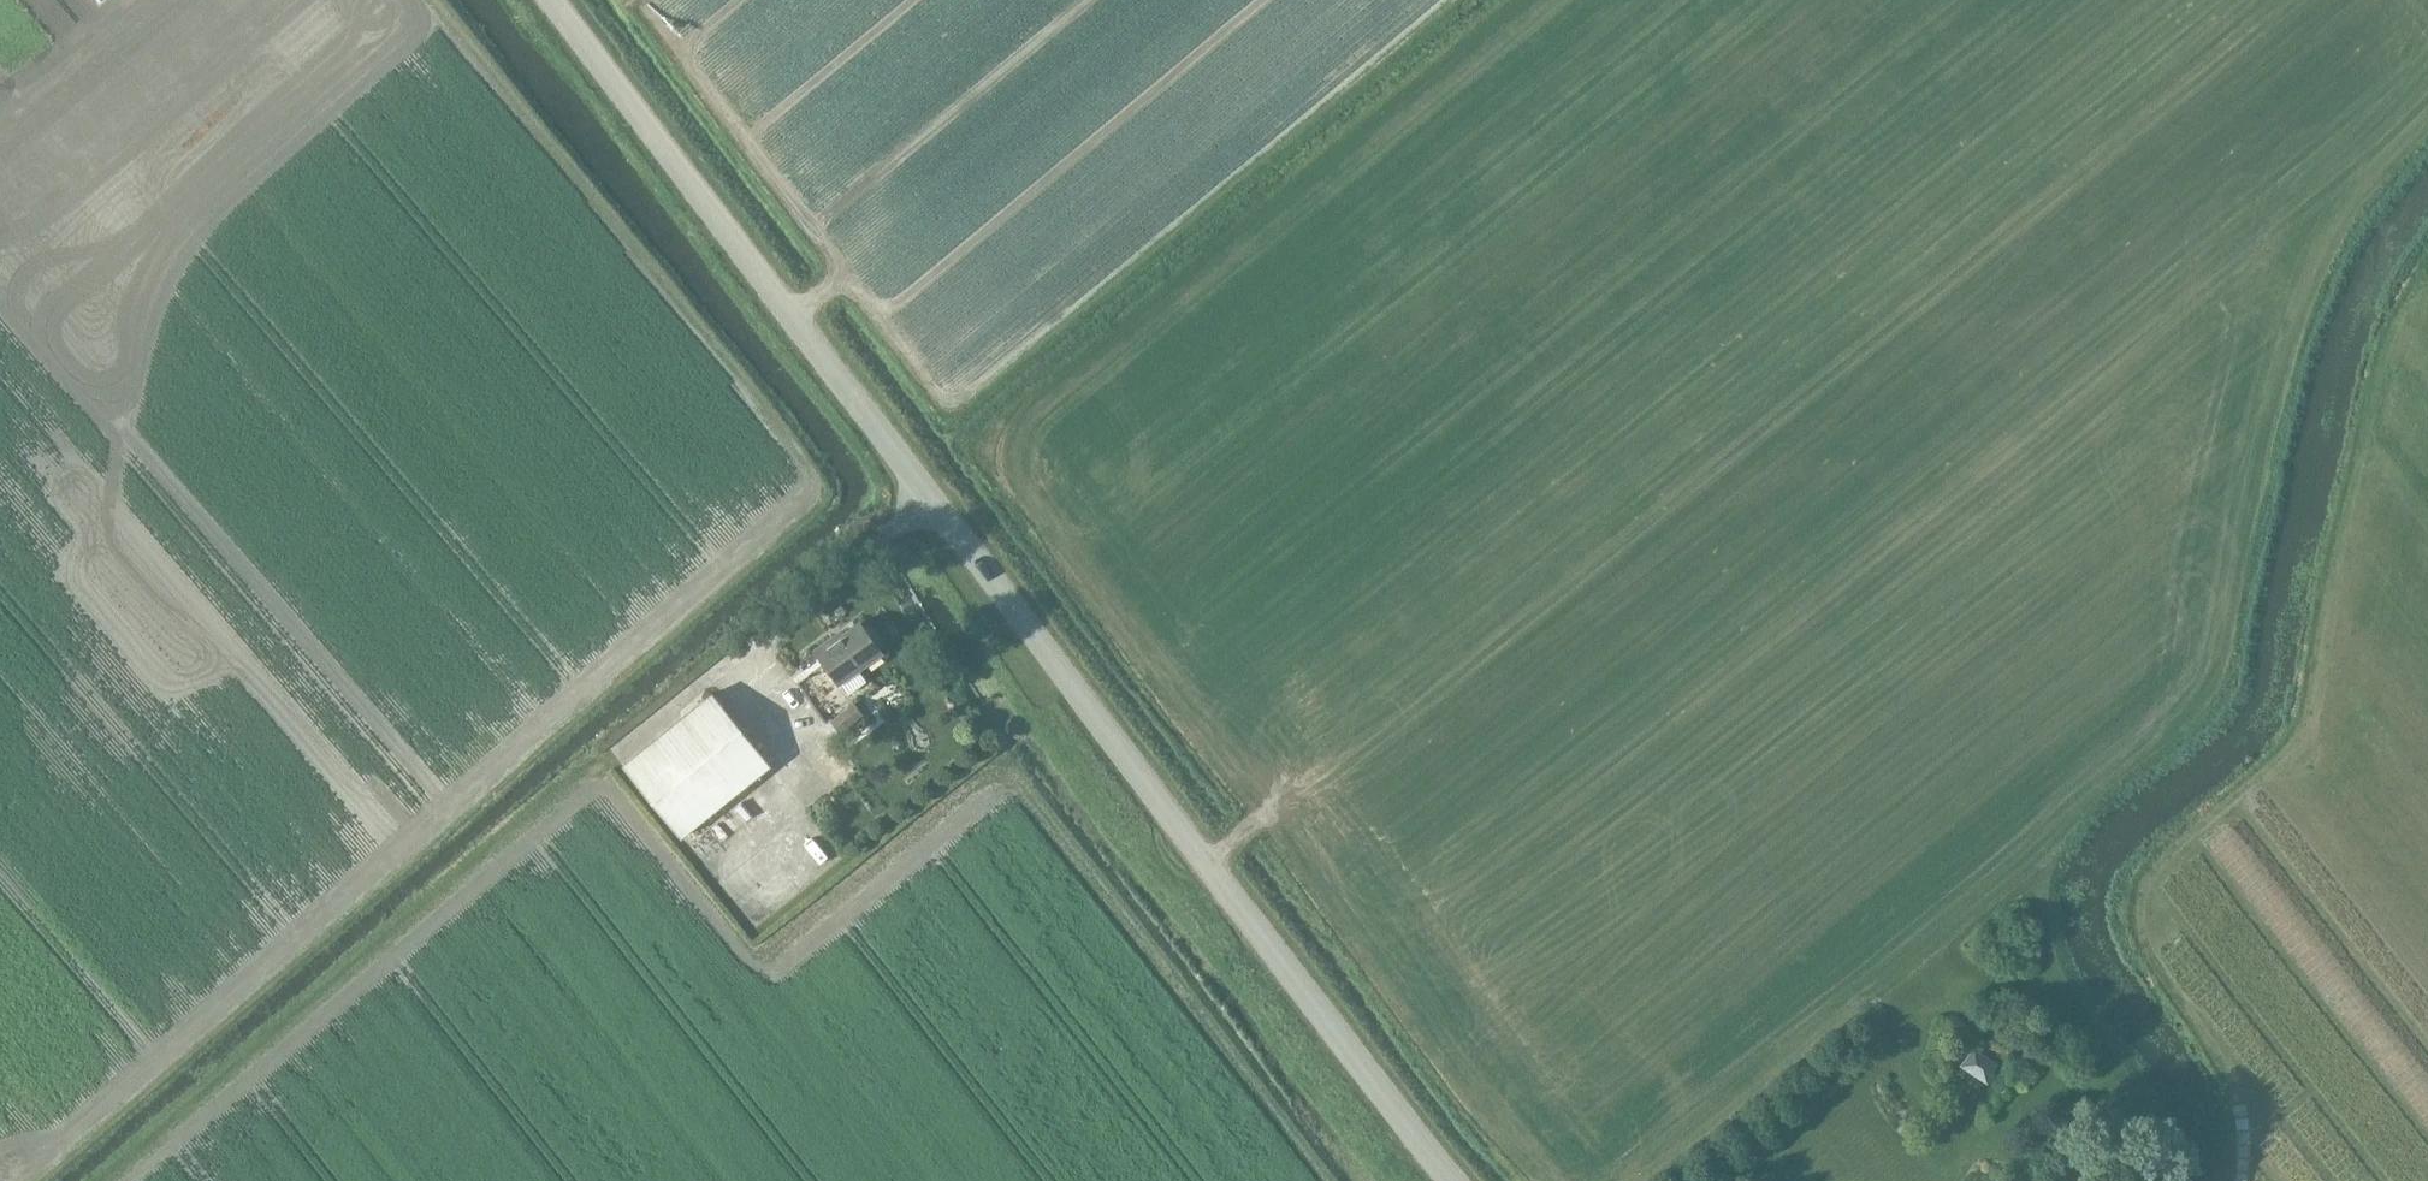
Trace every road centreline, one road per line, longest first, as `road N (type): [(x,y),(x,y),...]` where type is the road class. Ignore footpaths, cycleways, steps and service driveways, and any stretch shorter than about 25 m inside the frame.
road 1 (unclassified): [(1460,1180),(548,0)]

